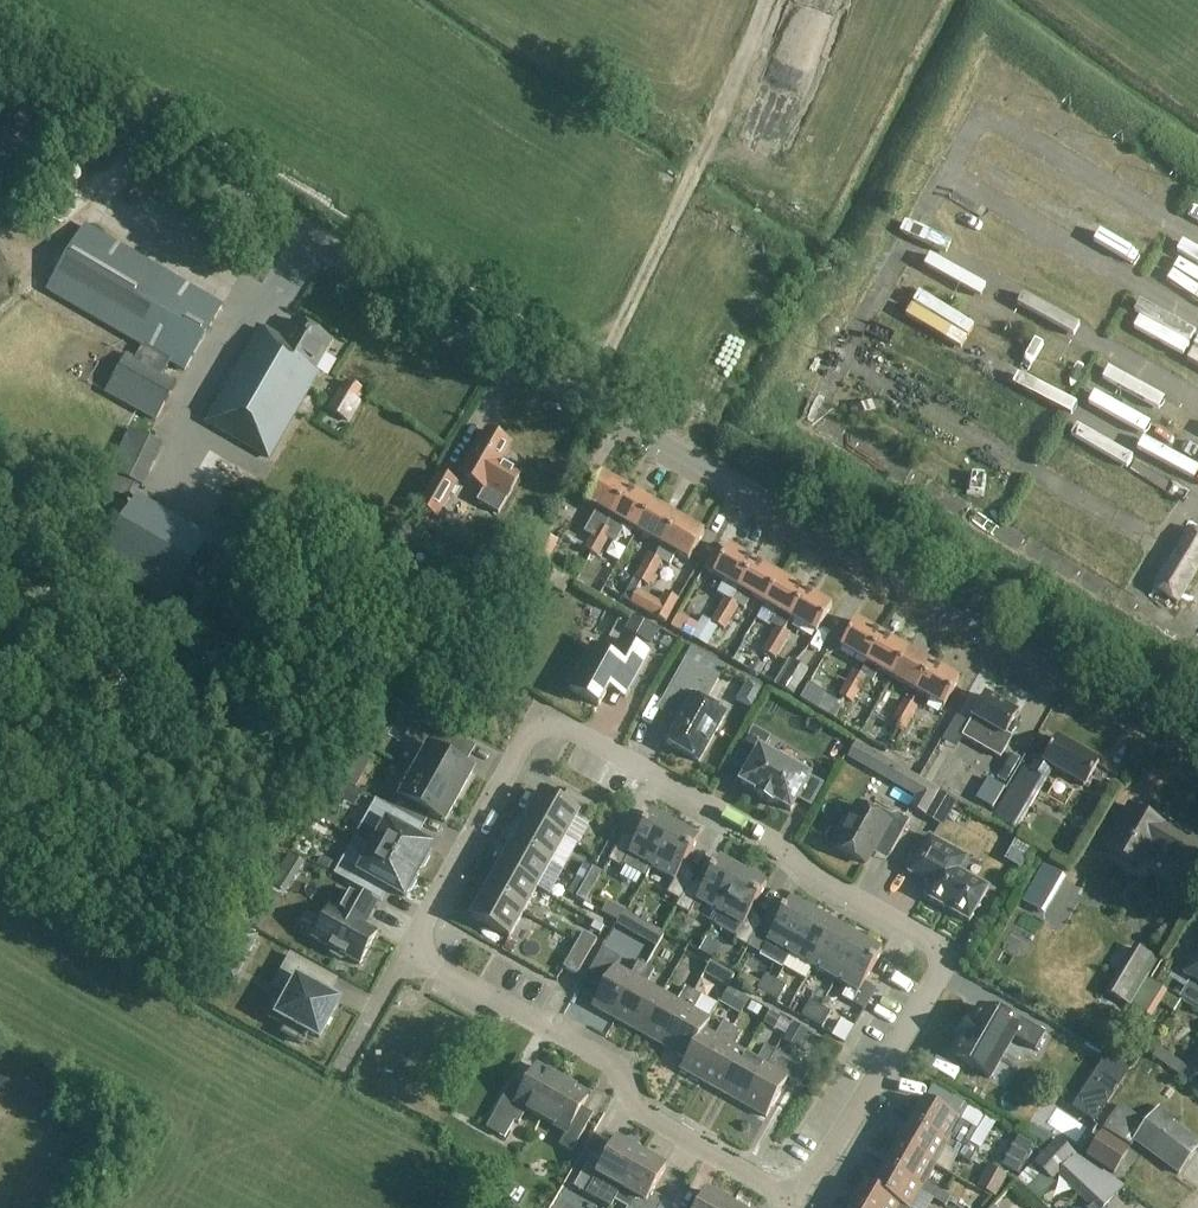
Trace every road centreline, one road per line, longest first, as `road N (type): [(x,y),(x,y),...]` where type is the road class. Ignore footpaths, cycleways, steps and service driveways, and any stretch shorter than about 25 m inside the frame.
road 1 (tertiary): [(1197,752),(0,61)]
road 2 (unclassified): [(781,1207),(833,1148),(949,955),(825,886),(782,848),(540,713),(408,952)]
road 3 (unknown): [(1197,401),(832,193),(895,86)]
road 4 (unclassified): [(781,1207),(768,1187),(642,1116),(607,1064),(408,952)]
road 5 (track): [(581,398),(712,136),(759,0)]
road 6 (unknown): [(832,193),(792,262),(743,272),(655,441)]
road 7 (unclassified): [(408,952),(342,1073)]

